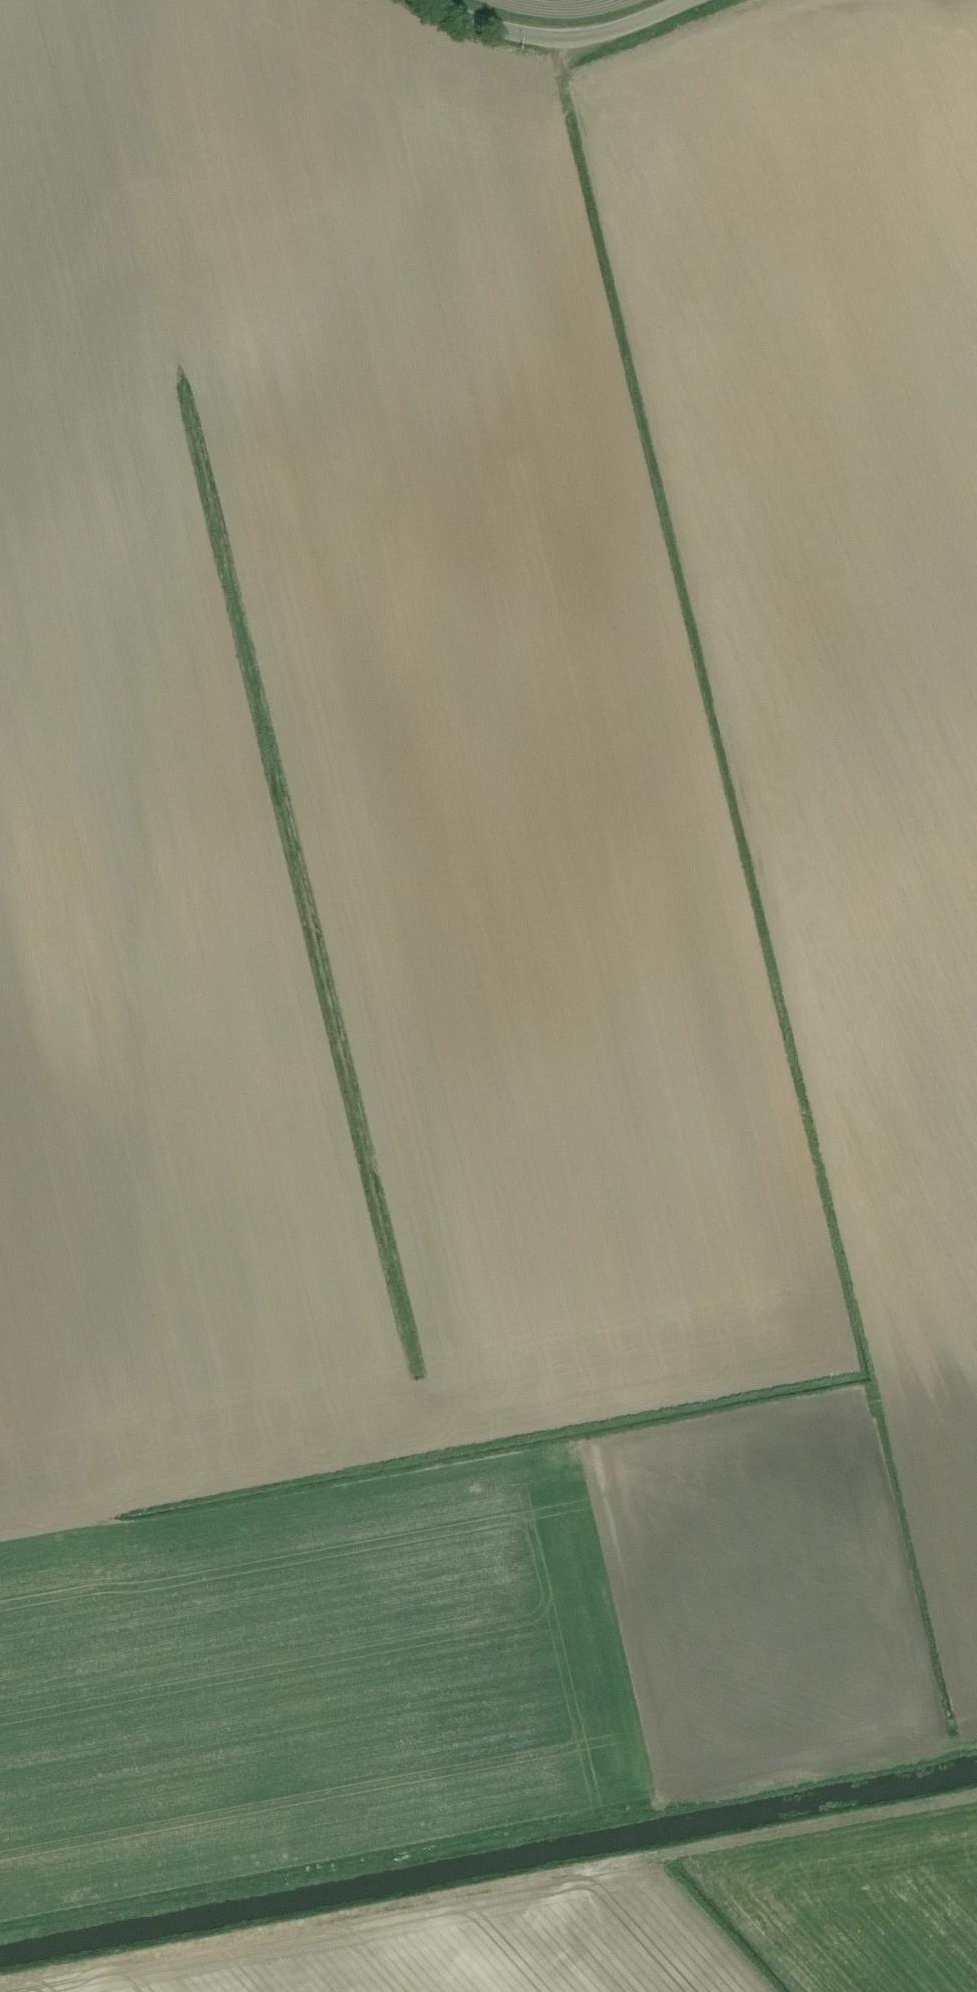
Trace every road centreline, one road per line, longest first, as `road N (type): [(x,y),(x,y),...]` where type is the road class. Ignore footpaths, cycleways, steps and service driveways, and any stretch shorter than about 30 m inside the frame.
road 1 (track): [(0,1926),(440,1843)]
road 2 (unclassified): [(686,0),(570,39),(501,29),(430,0)]

